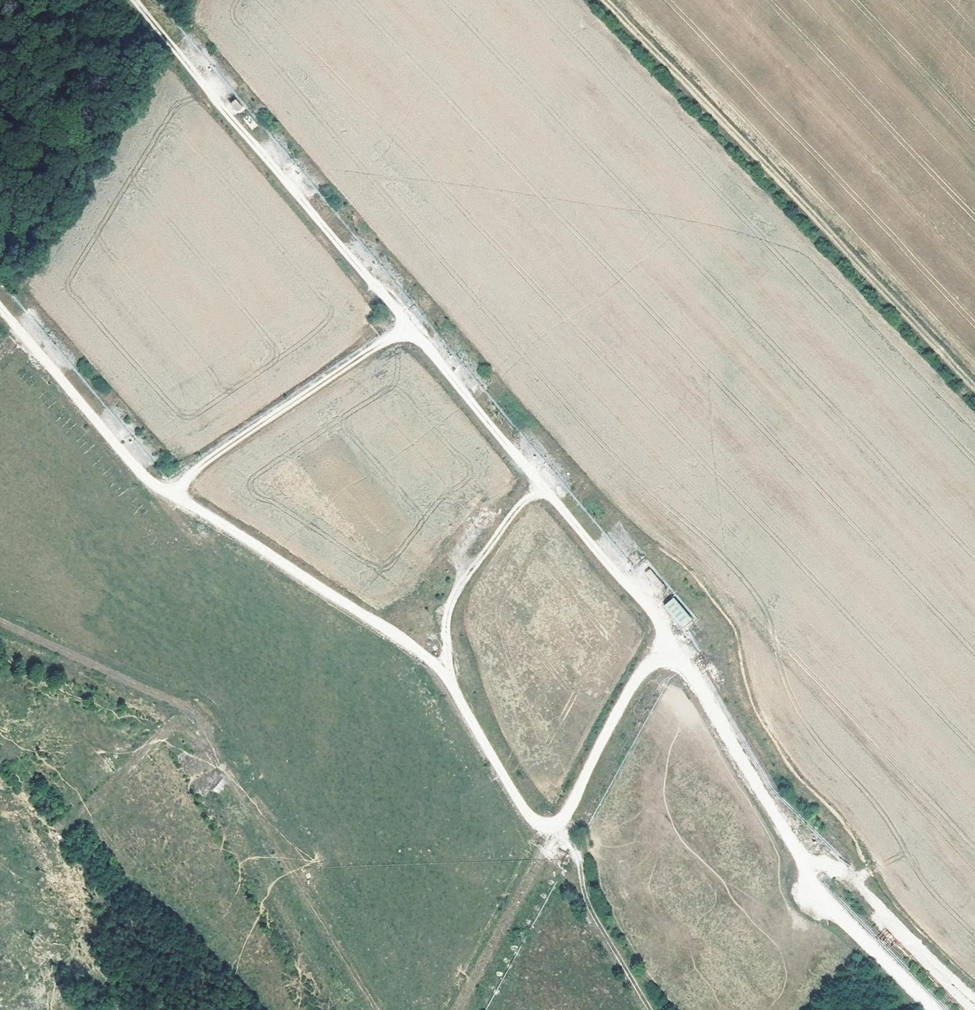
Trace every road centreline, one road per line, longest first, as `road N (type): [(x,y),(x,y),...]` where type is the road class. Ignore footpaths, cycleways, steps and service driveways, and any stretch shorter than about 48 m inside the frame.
road 1 (track): [(921,1009),(810,896),(666,646),(137,0)]
road 2 (track): [(447,667),(167,489),(407,322)]
road 3 (track): [(666,646),(556,826),(447,667),(454,601),(538,482)]
road 4 (track): [(0,618),(200,720),(383,1009)]
road 5 (track): [(604,0),(974,385)]
road 6 (track): [(167,489),(0,316)]
road 7 (track): [(462,1009),(556,826)]

